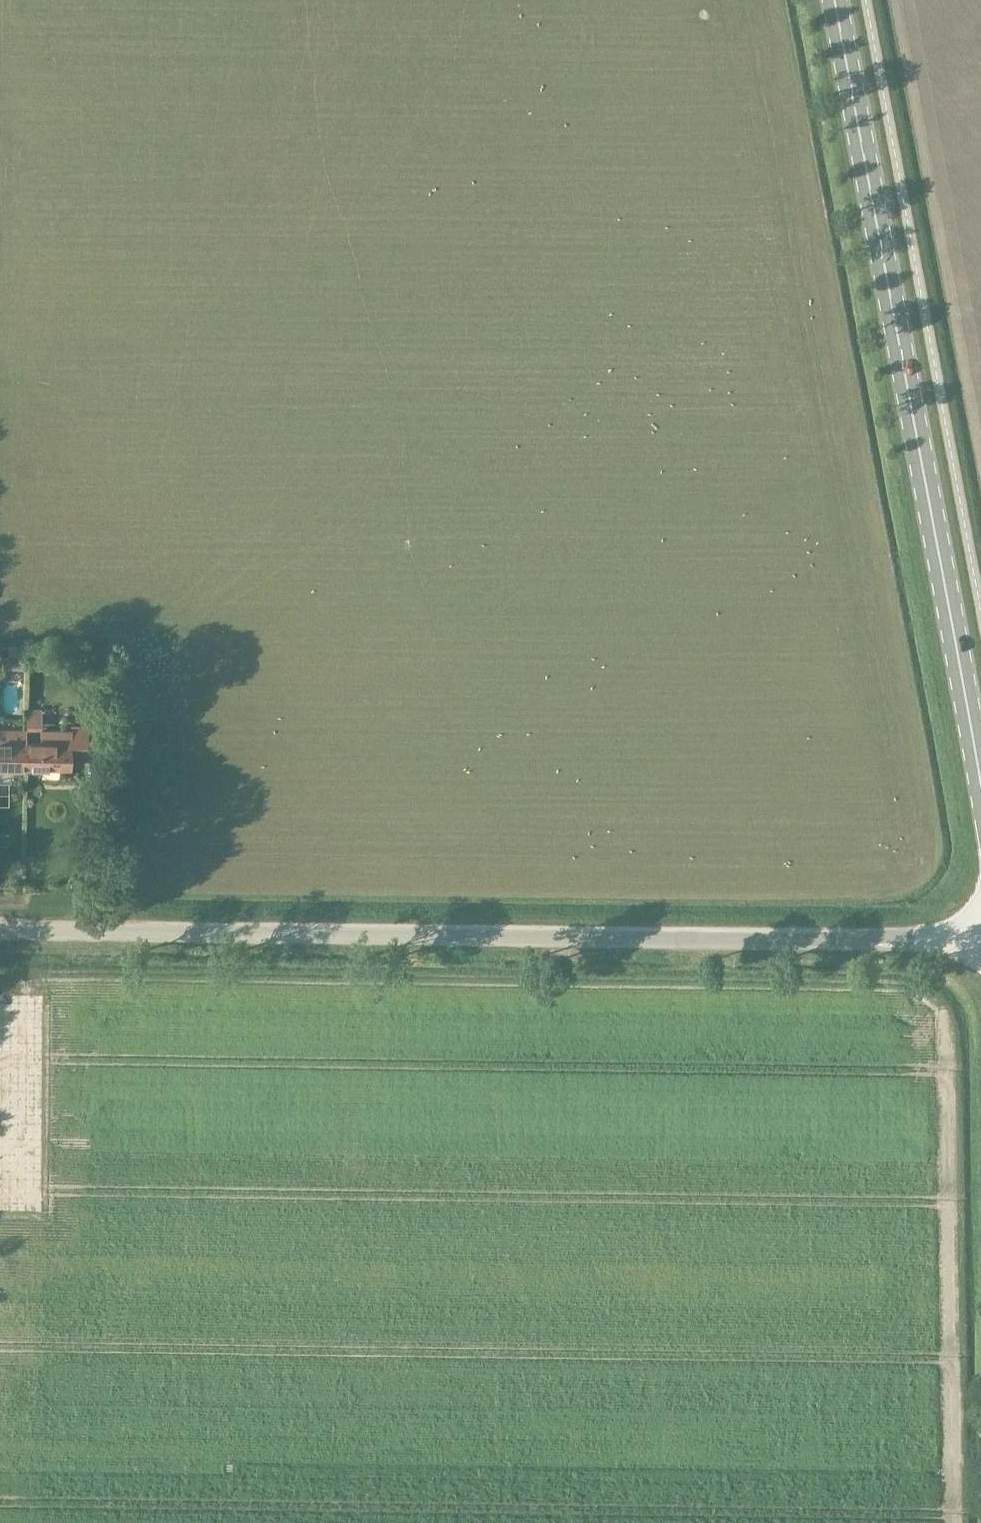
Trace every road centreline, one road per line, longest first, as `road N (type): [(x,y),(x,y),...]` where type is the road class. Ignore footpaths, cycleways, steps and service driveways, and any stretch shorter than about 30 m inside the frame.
road 1 (unclassified): [(940,940),(0,930)]
road 2 (secondary): [(980,784),(834,0)]

